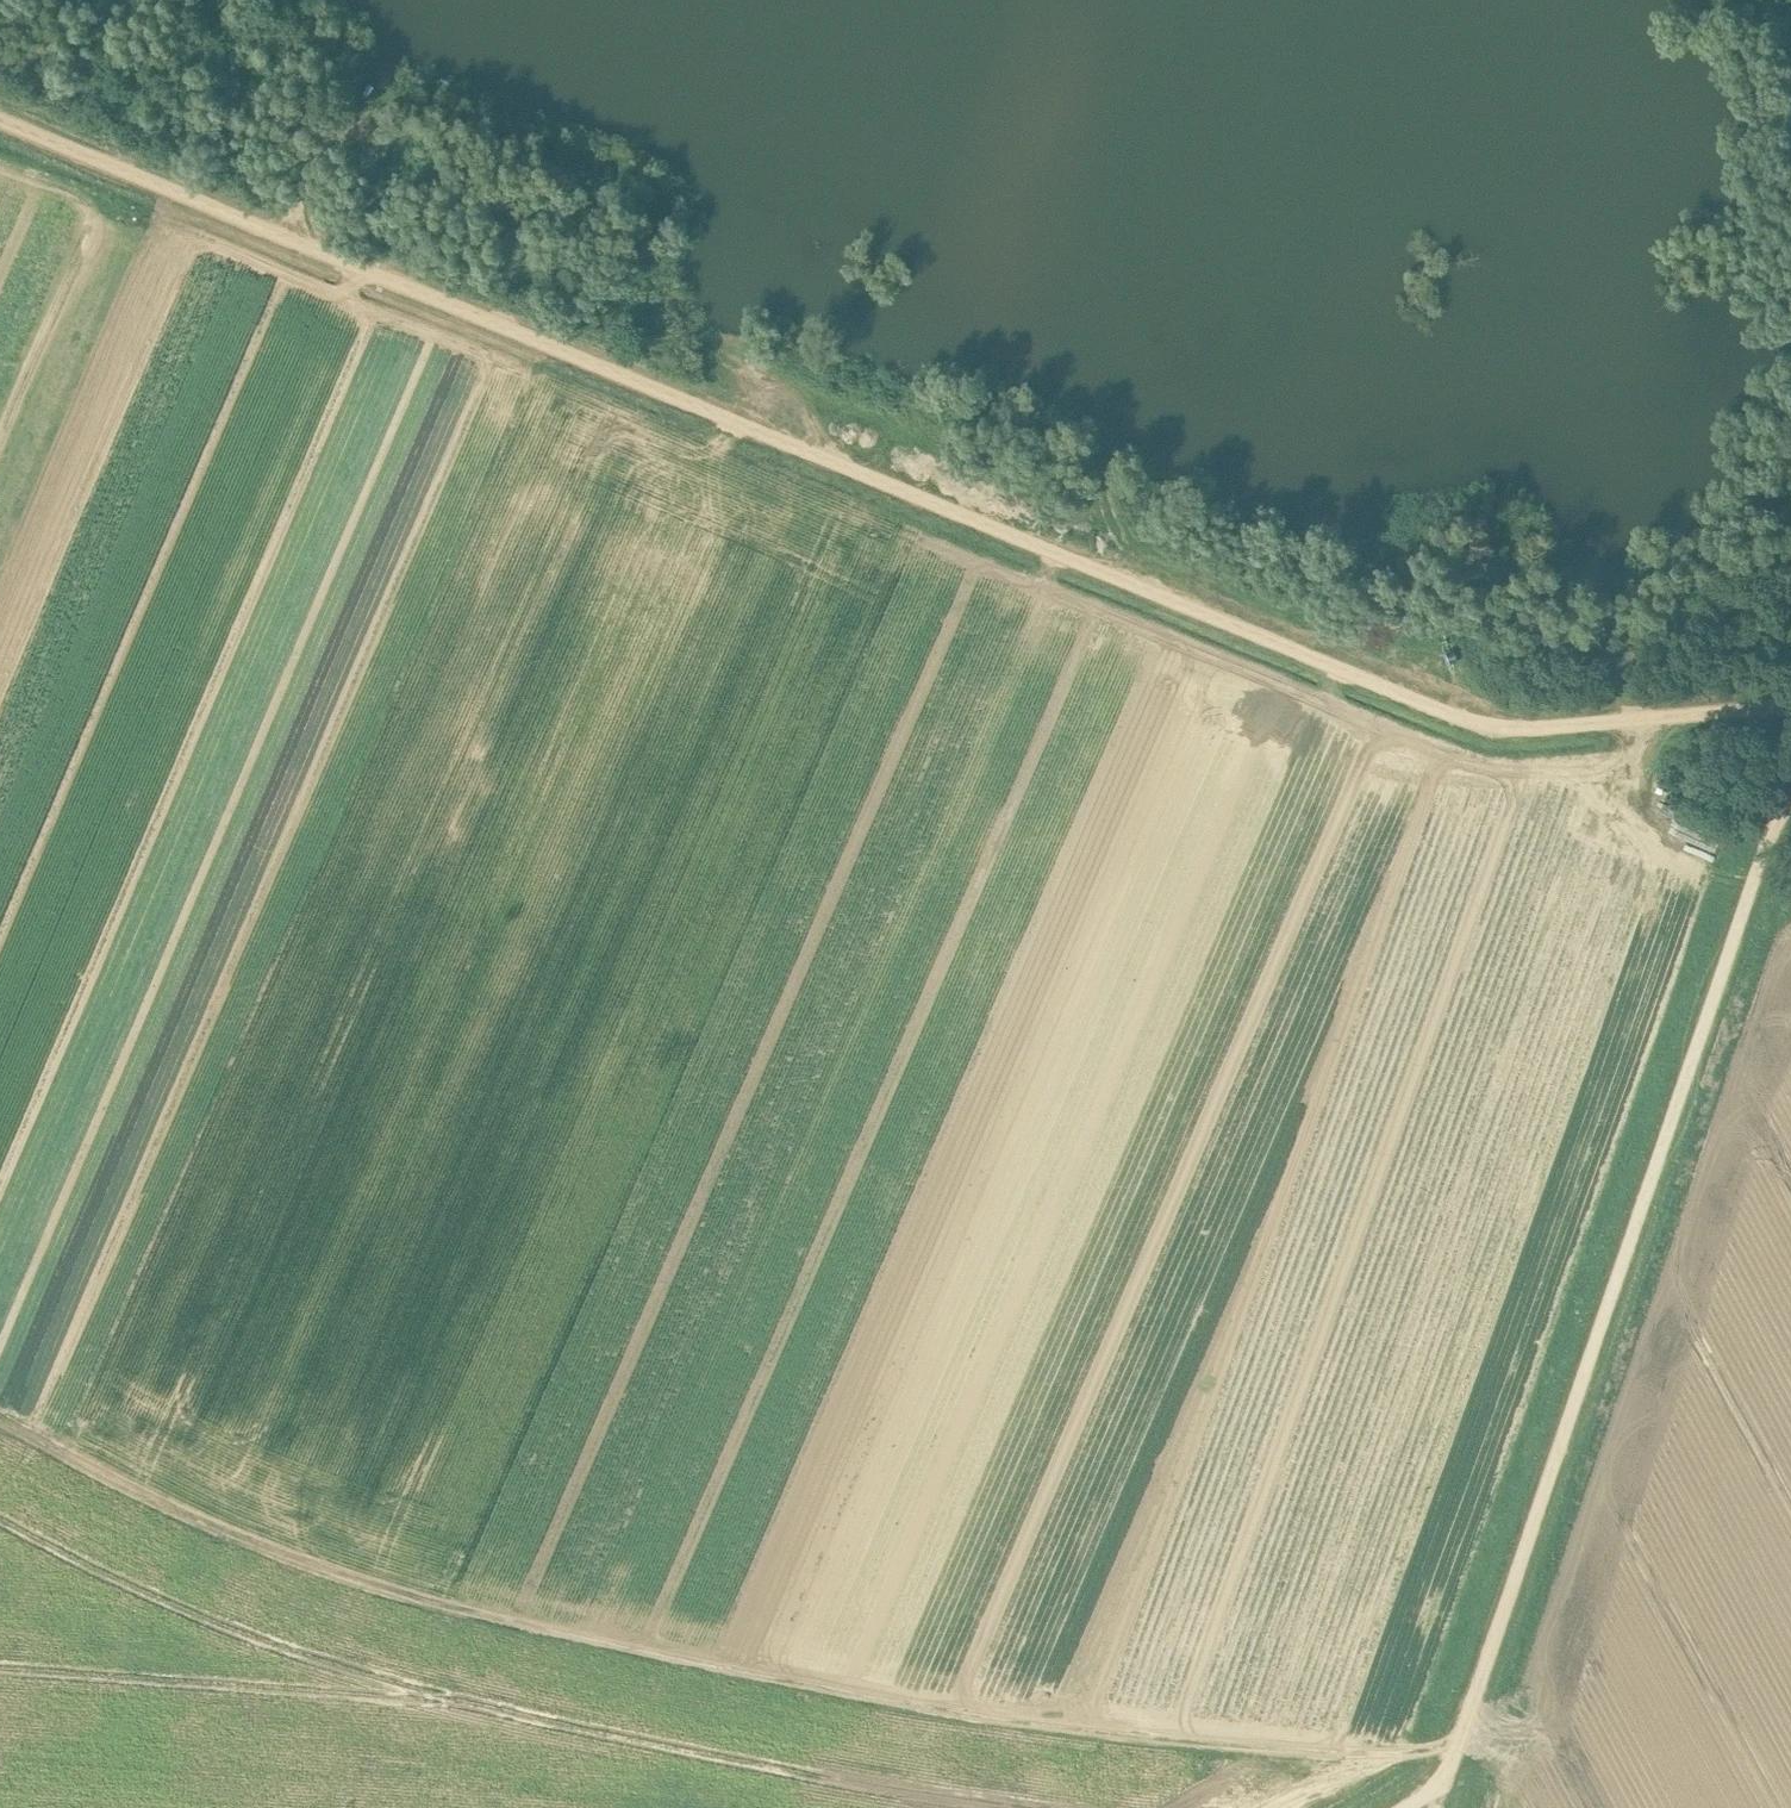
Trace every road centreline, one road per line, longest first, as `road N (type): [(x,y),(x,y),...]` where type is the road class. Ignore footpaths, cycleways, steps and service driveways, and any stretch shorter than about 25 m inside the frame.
road 1 (unclassified): [(1790,707),(1516,729),(1464,721),(0,122)]
road 2 (unclassified): [(1402,1807),(1420,1798),(1453,1754),(1702,1023),(1768,837),(1790,799)]

